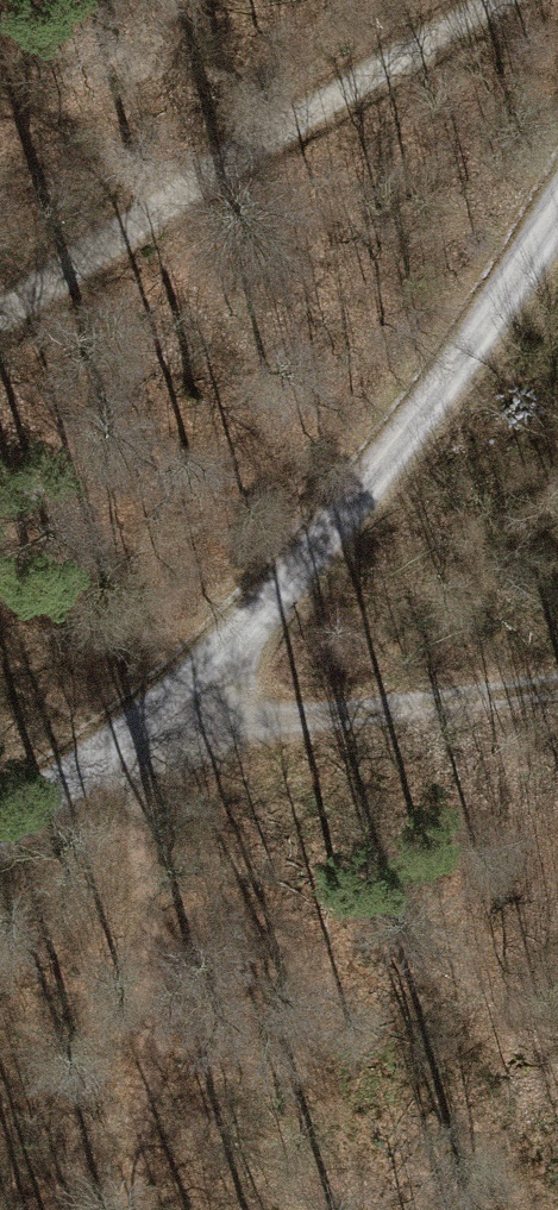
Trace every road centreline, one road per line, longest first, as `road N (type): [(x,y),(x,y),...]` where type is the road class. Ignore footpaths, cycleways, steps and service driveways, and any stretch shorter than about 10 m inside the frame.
road 1 (track): [(0,821),(143,722),(391,460),(557,212)]
road 2 (track): [(0,314),(502,0)]
road 3 (track): [(557,680),(143,722)]

